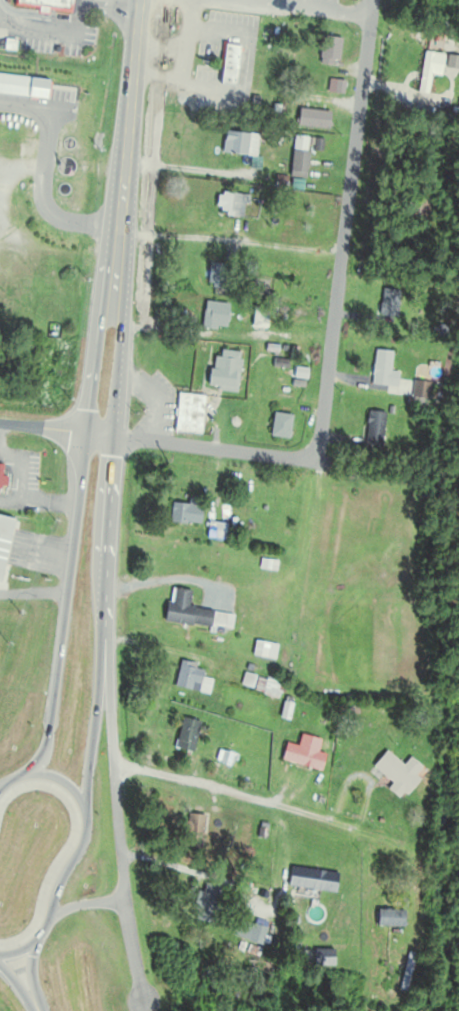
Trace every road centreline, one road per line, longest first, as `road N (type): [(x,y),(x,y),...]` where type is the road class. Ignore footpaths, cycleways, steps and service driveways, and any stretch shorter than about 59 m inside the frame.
road 1 (primary): [(84,806),(123,342),(112,301)]
road 2 (primary): [(112,301),(97,337),(47,742),(30,772)]
road 3 (residential): [(371,0),(317,457)]
road 4 (residential): [(52,914),(123,900),(103,609)]
road 5 (primary): [(140,0),(112,301)]
road 6 (residential): [(113,433),(317,457)]

